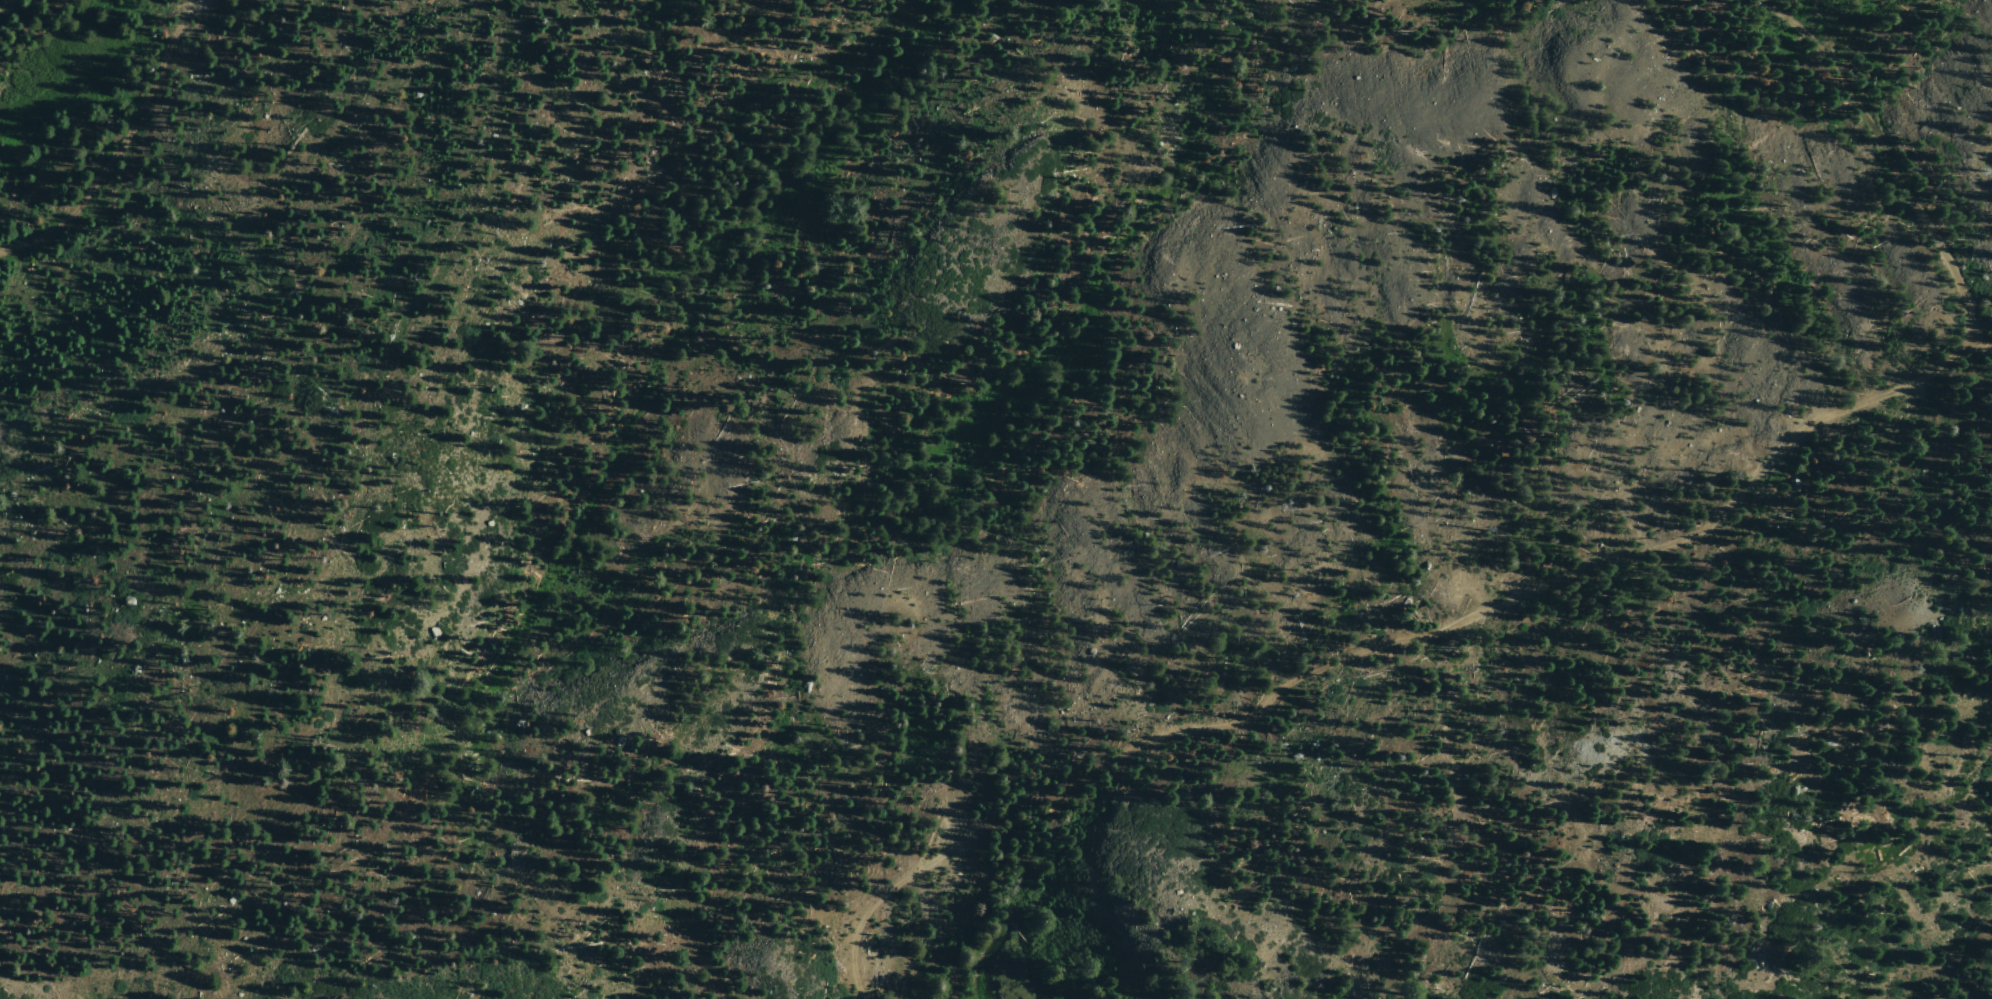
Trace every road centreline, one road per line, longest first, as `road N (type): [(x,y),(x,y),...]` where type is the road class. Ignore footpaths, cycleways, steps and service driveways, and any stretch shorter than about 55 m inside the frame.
road 1 (track): [(0,197),(141,0)]

